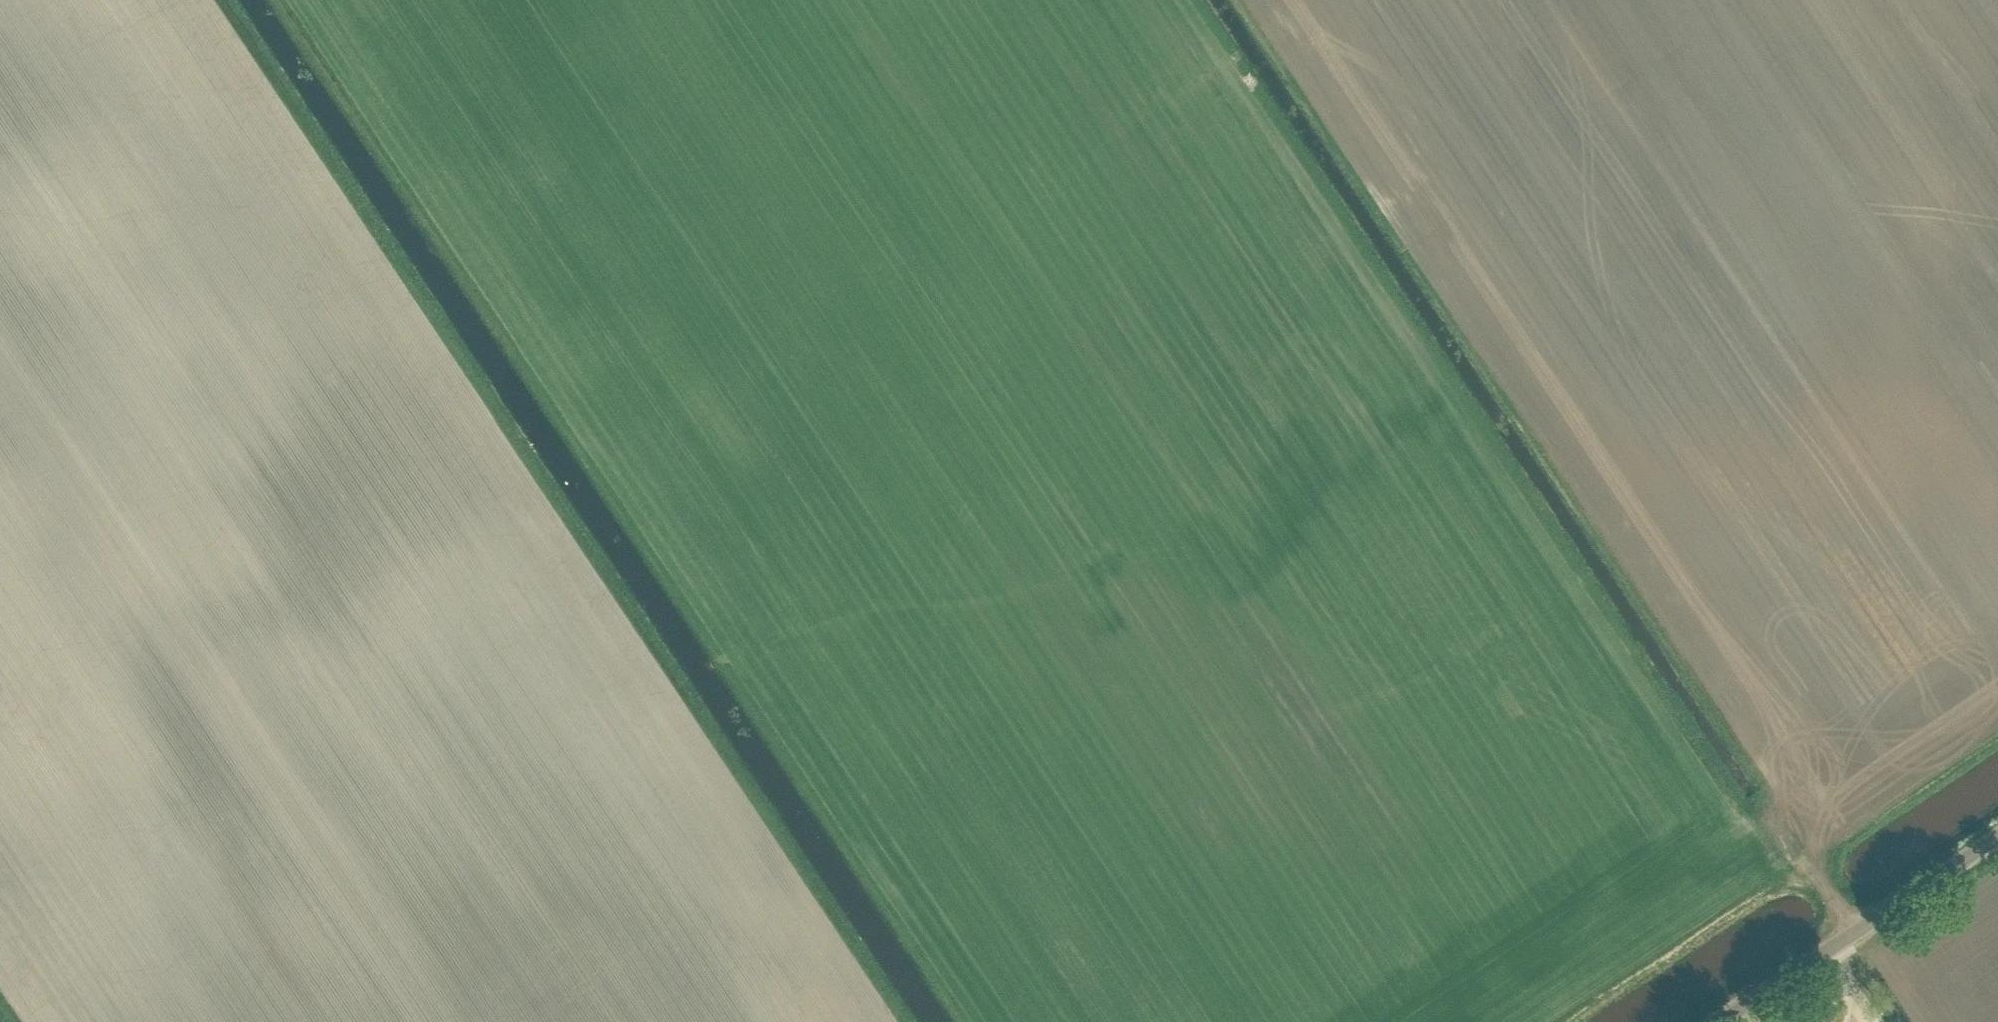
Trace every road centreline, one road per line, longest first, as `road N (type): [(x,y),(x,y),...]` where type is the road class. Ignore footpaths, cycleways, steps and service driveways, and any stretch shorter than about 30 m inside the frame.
road 1 (unclassified): [(1720,1021),(1997,837)]

